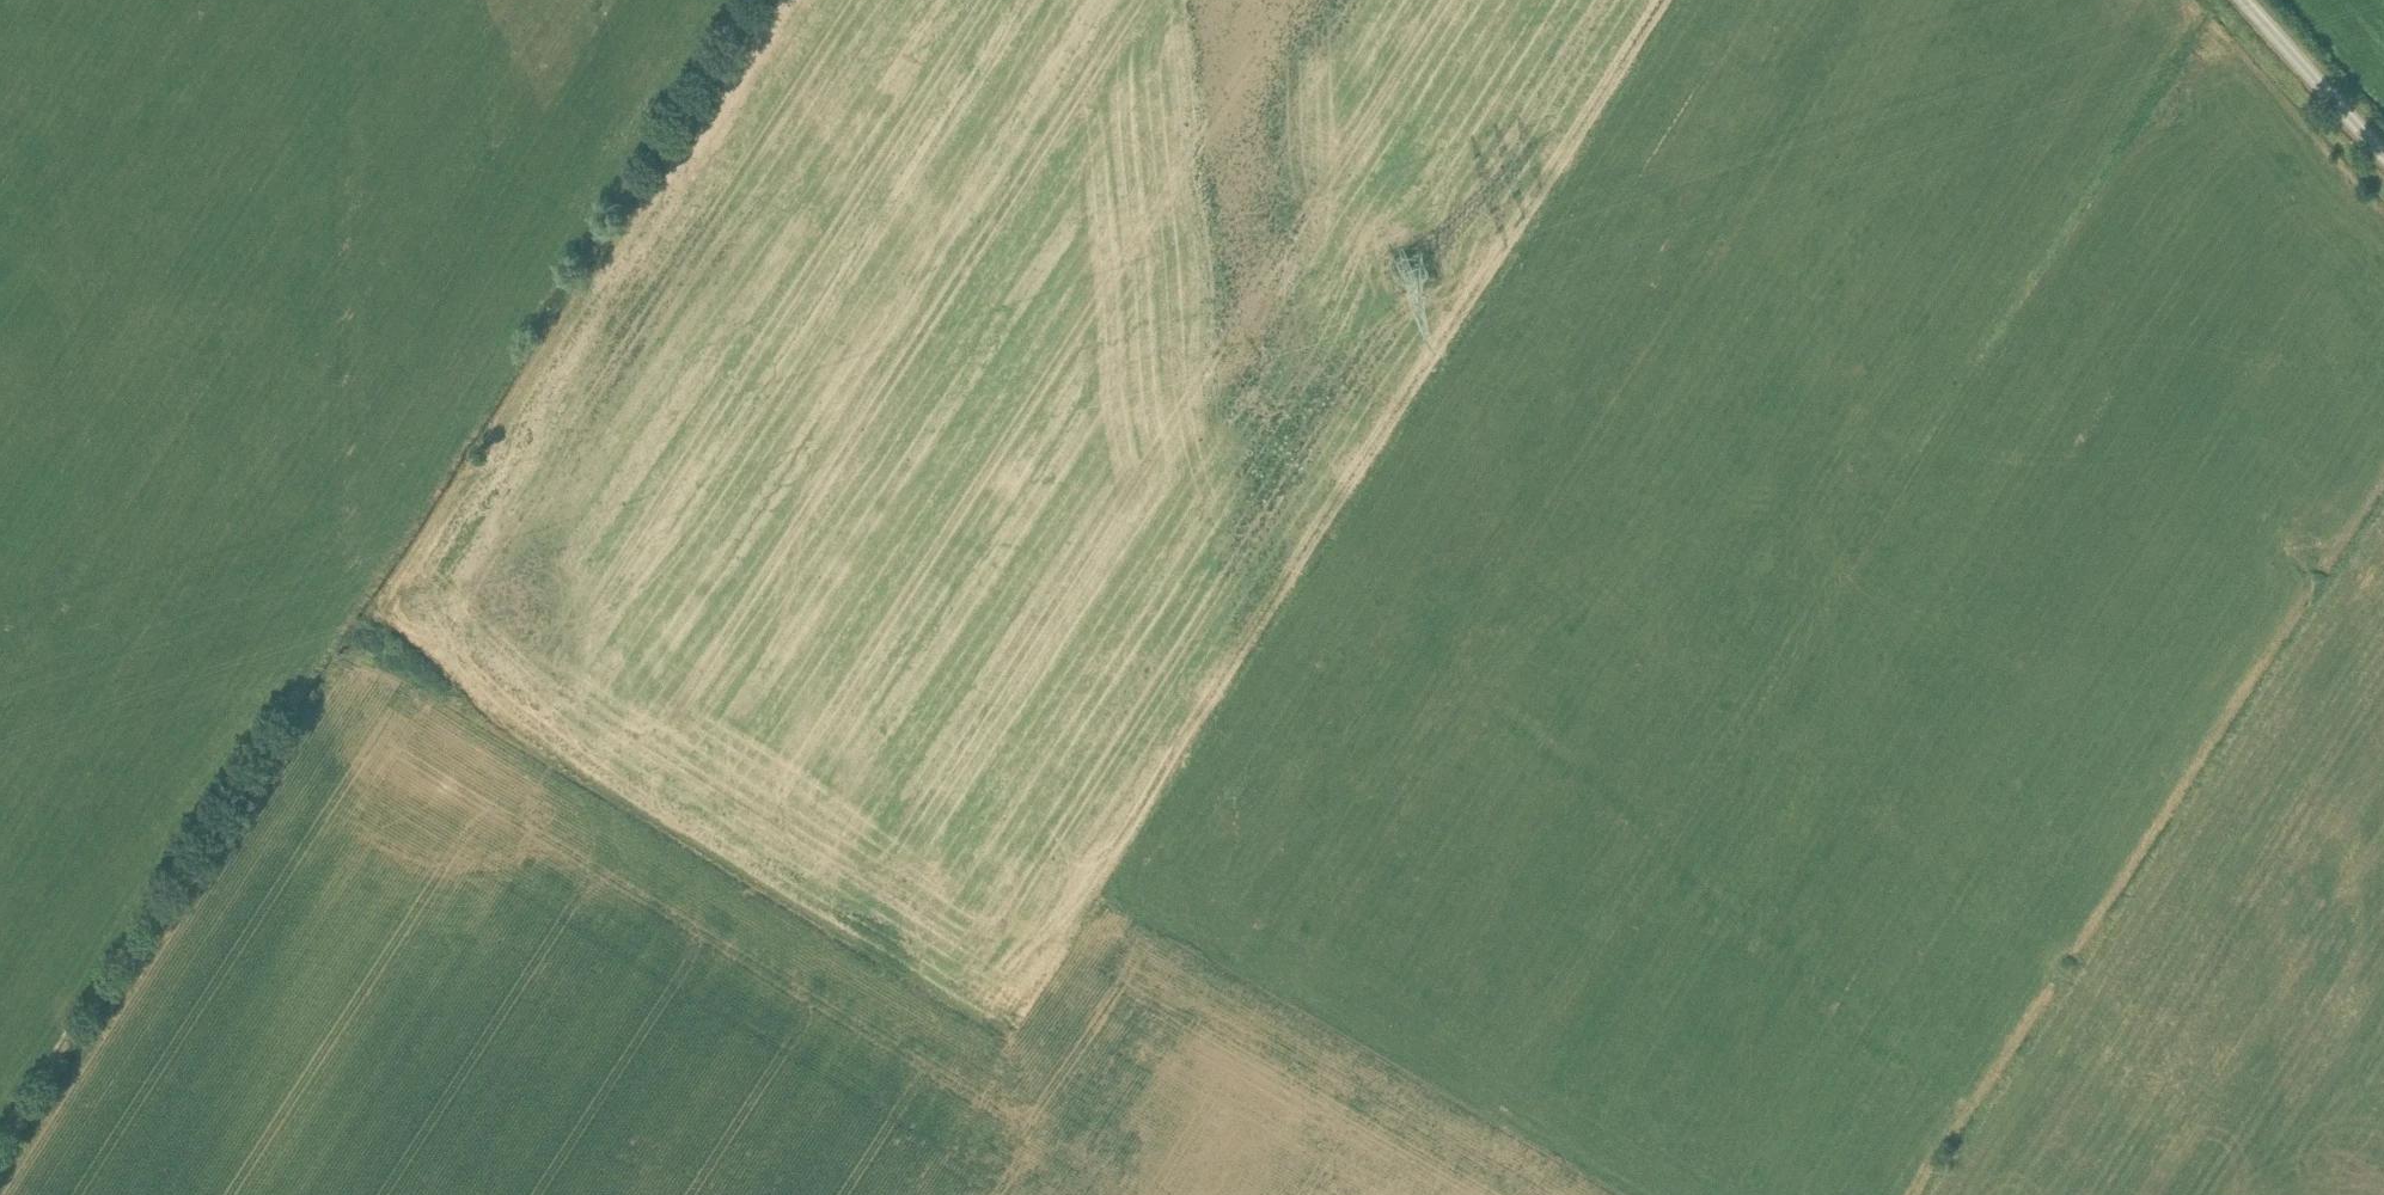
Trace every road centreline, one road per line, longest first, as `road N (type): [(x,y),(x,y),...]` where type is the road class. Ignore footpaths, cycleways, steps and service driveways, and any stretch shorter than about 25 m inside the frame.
road 1 (unclassified): [(2383,142),(2257,0)]

